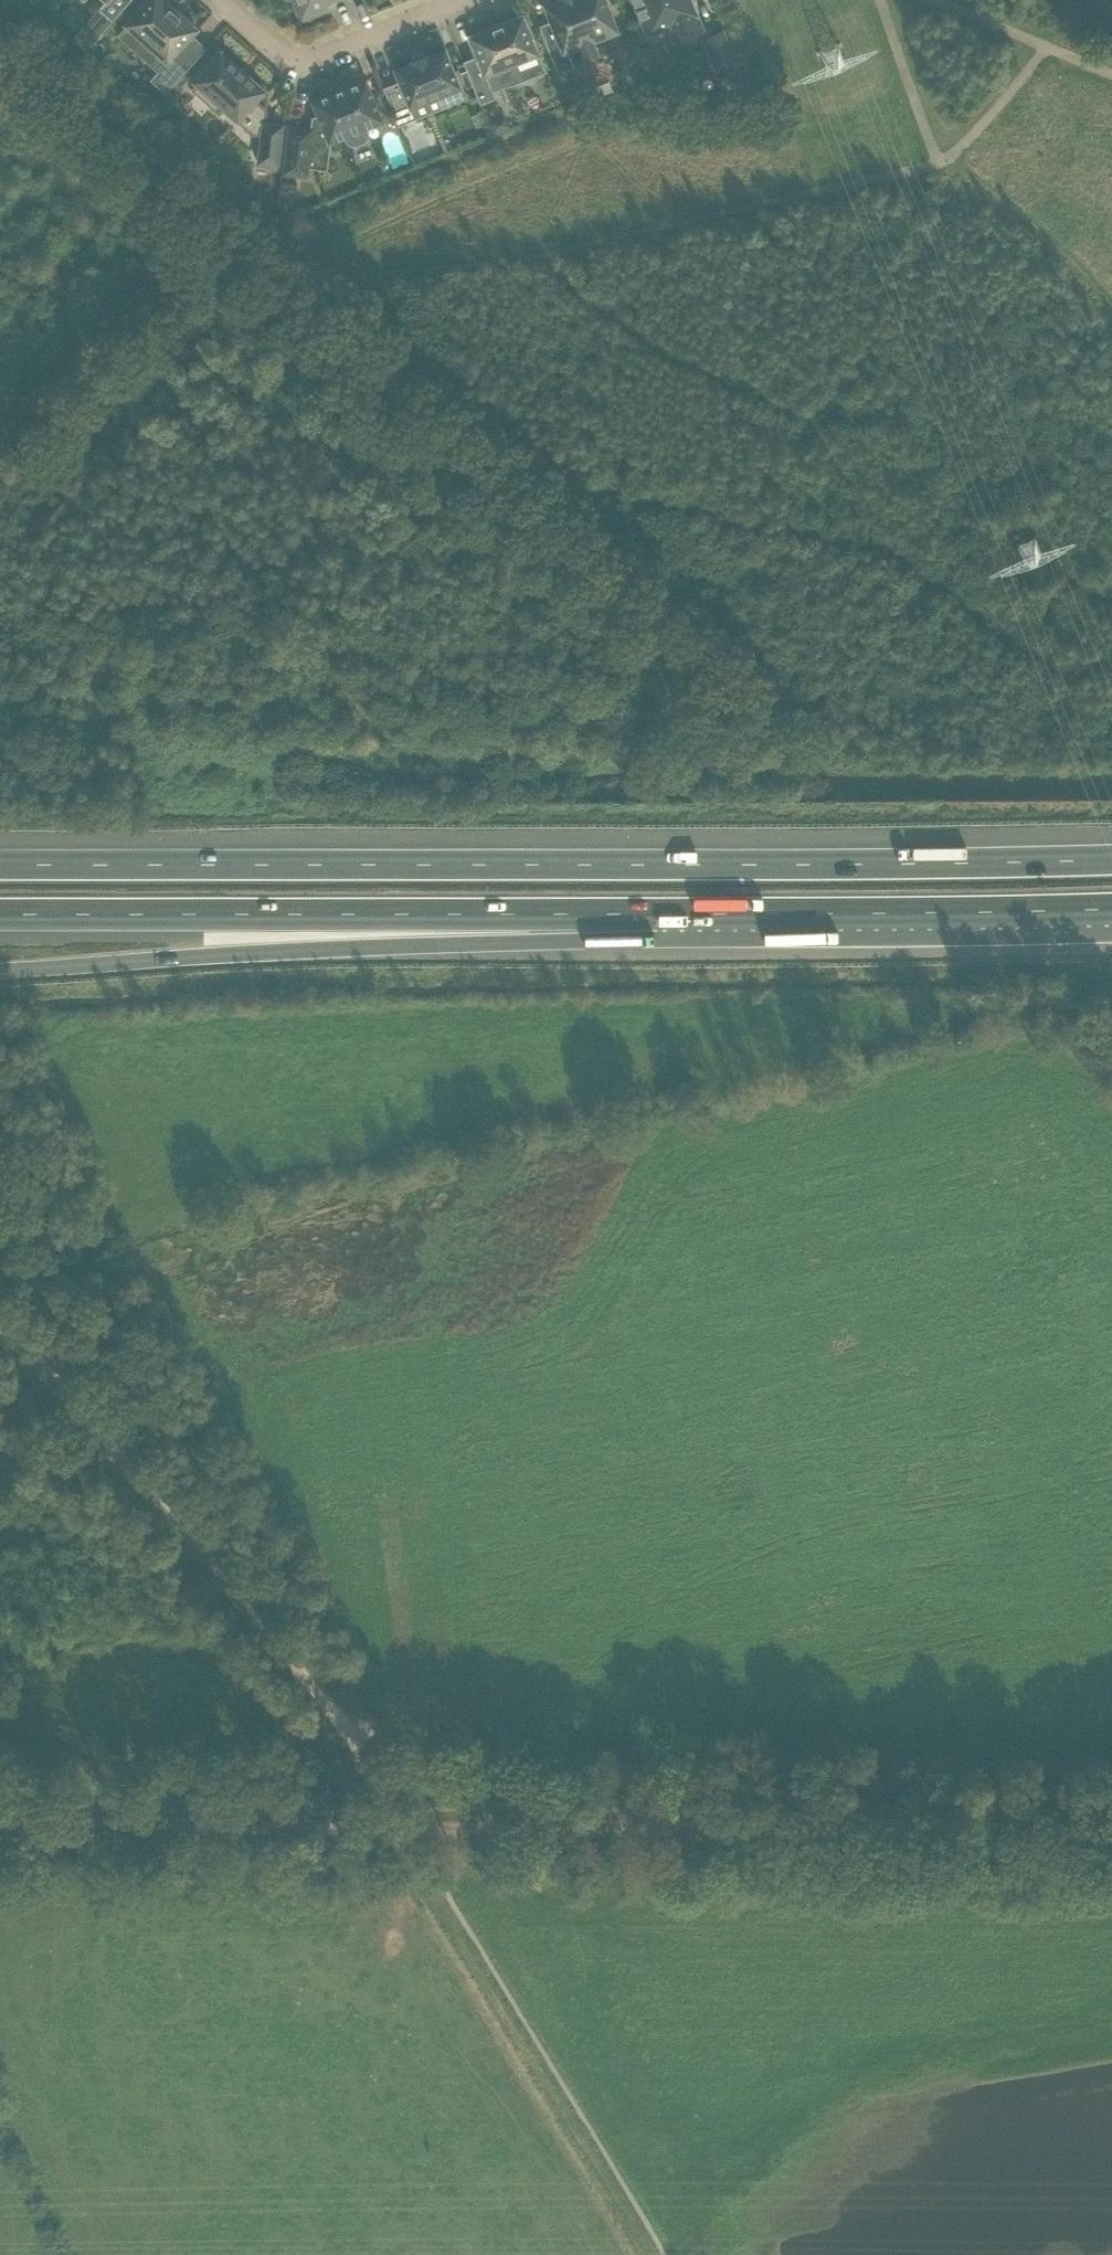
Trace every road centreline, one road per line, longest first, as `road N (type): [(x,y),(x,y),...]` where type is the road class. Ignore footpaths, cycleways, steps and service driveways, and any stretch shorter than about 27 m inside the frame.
road 1 (track): [(0,35),(320,306),(709,701),(792,769),(881,790),(1111,786)]
road 2 (motorway): [(1111,858),(0,864)]
road 3 (track): [(1111,1825),(399,1822)]
road 4 (motorway): [(0,974),(477,943),(649,913)]
road 5 (motorway): [(0,914),(649,913)]
road 6 (unclassified): [(389,1805),(352,1720),(197,1545),(0,1299)]
road 7 (track): [(381,1822),(643,2254)]
road 8 (motorway): [(649,913),(1111,906)]
road 9 (track): [(381,1822),(0,1822)]
road 10 (residential): [(463,0),(295,58),(222,0)]

